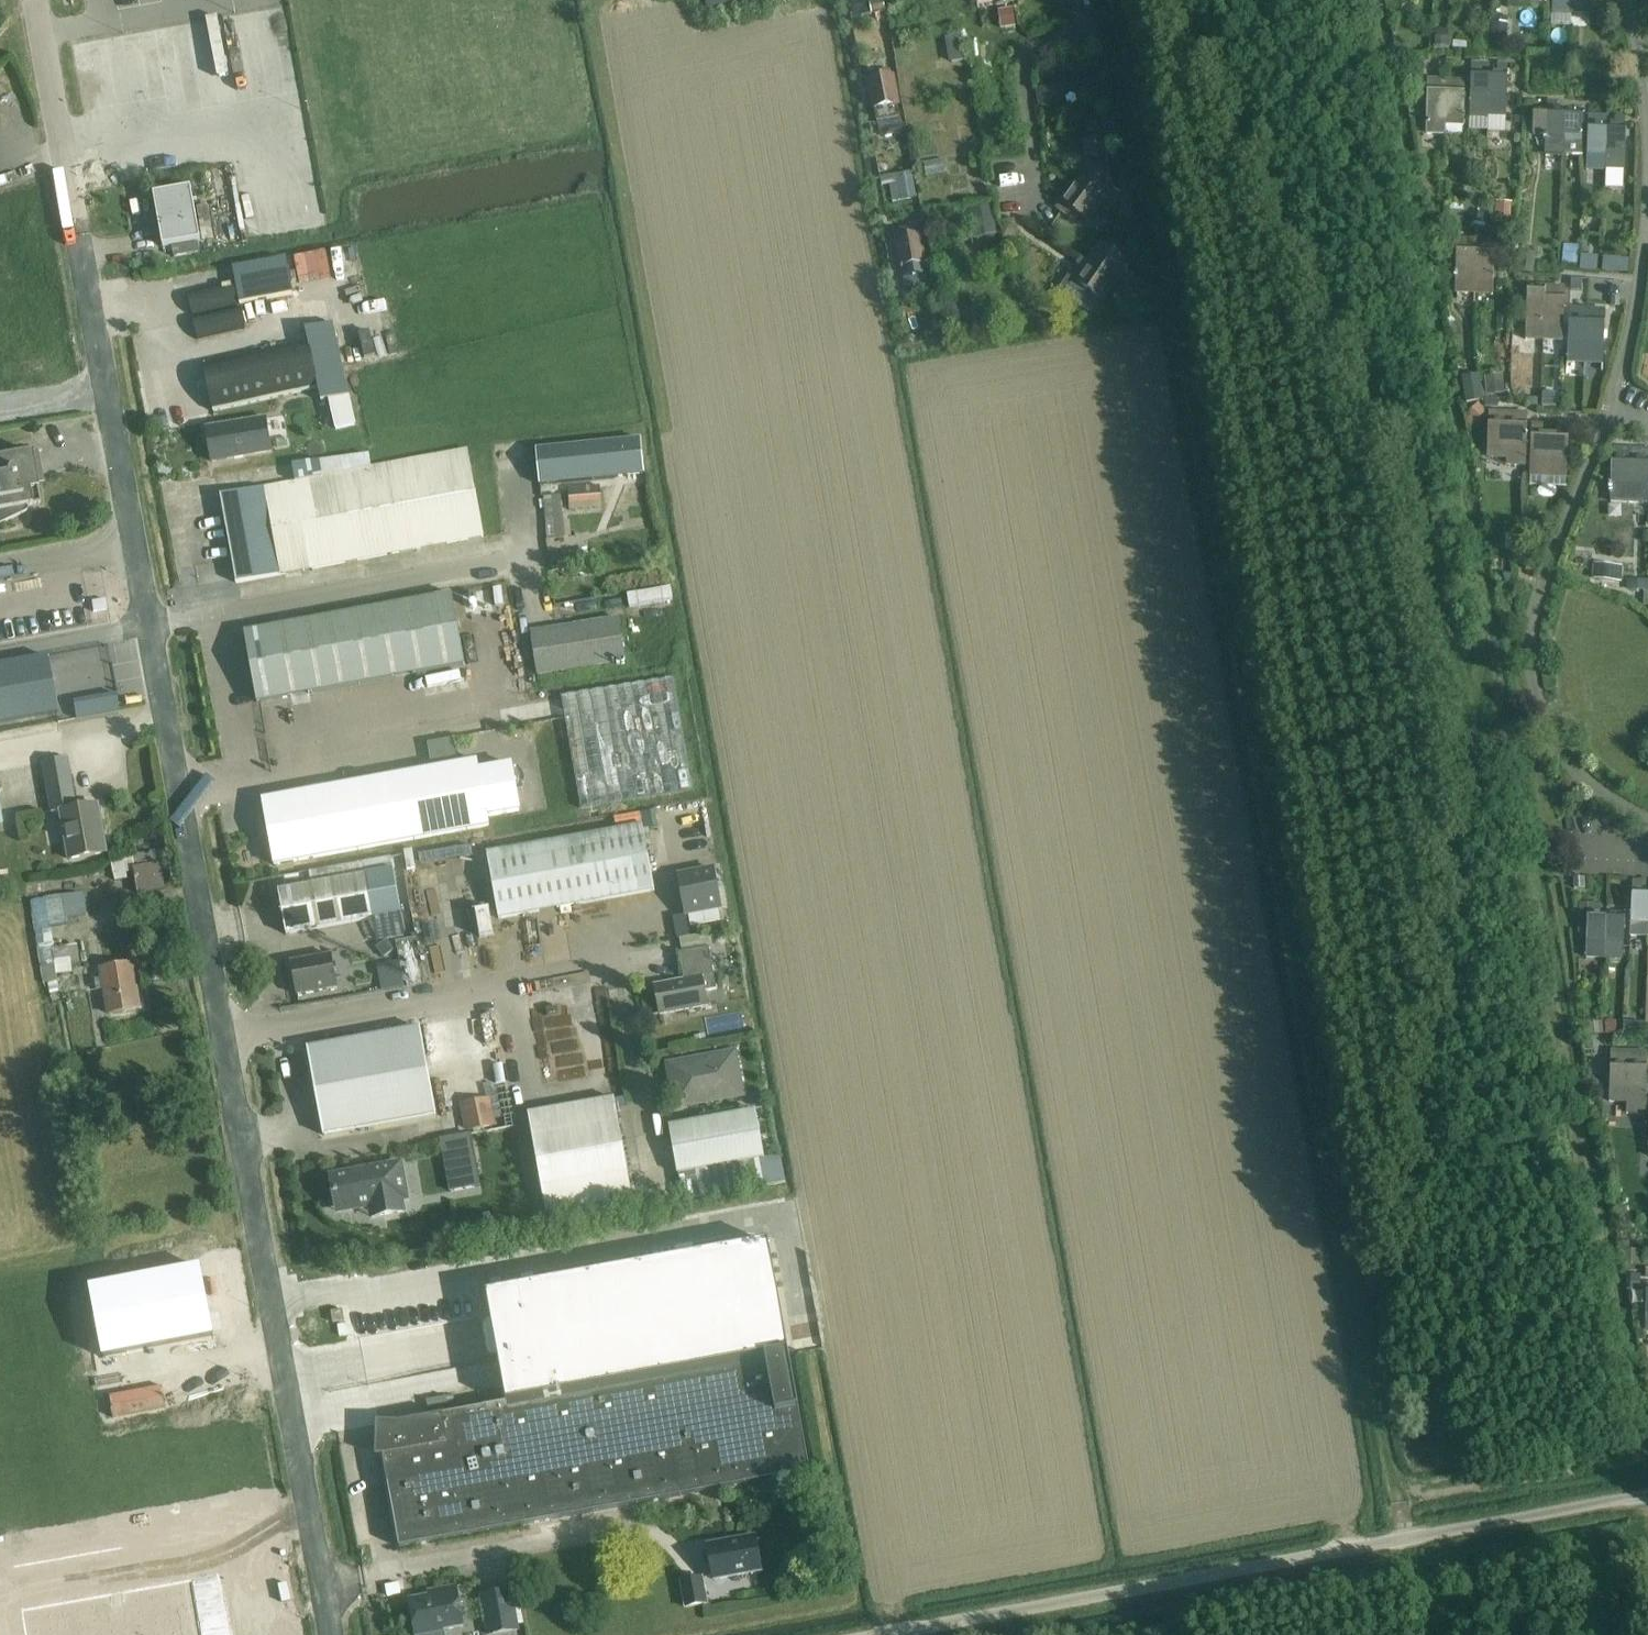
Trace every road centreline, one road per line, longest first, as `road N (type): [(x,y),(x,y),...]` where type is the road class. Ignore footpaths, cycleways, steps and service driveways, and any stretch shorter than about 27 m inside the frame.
road 1 (unclassified): [(224,1036),(36,0)]
road 2 (unclassified): [(891,1634),(1647,1497)]
road 3 (unclassified): [(332,1634),(224,1036)]
road 4 (unclassified): [(224,1036),(630,963)]

